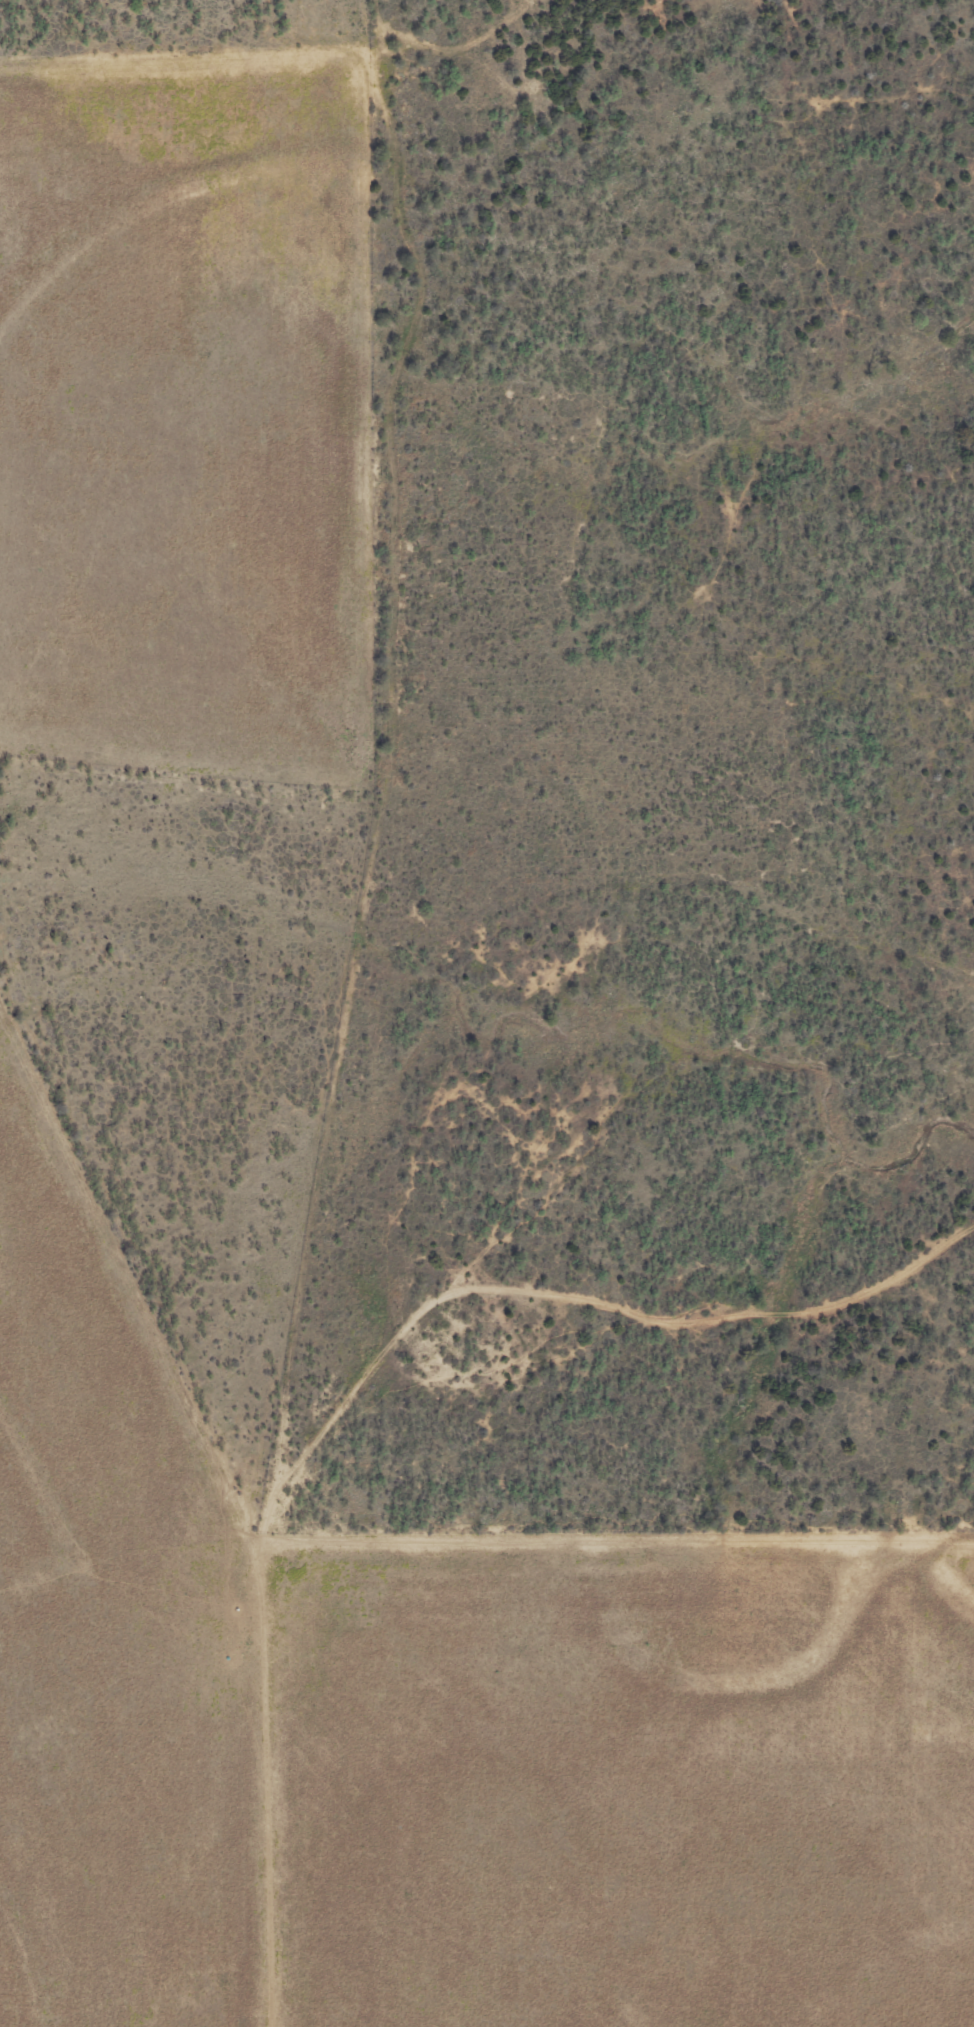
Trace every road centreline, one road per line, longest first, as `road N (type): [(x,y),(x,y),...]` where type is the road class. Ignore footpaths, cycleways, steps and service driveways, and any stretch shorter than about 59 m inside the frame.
road 1 (residential): [(247,2026),(215,1620),(251,1496),(384,1290),(430,1265),(758,1295),(881,1259),(973,1212)]

